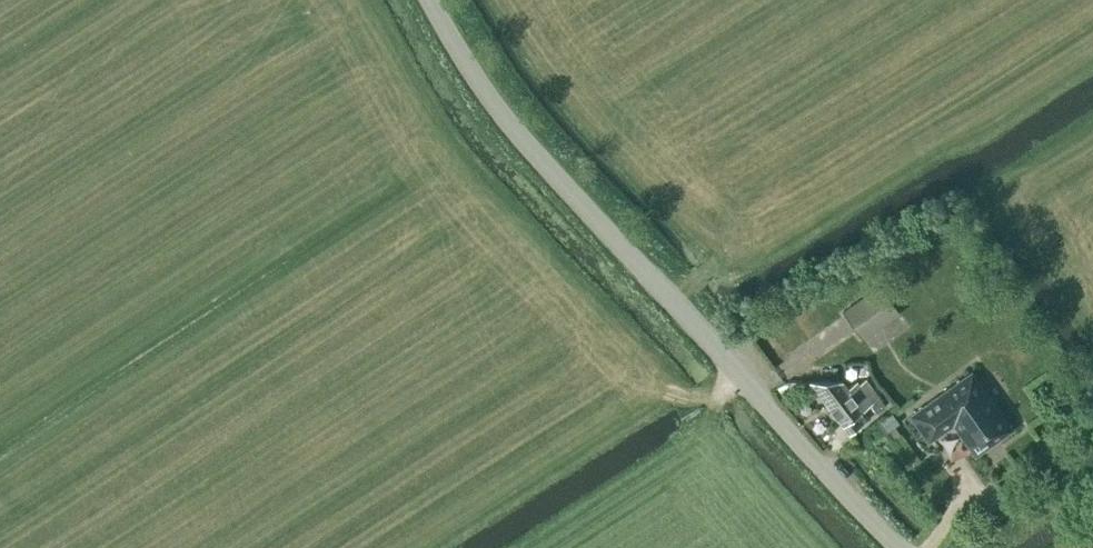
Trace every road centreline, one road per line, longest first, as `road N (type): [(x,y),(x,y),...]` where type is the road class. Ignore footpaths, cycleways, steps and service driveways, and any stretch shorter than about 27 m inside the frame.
road 1 (unclassified): [(899,547),(545,167),(473,77),(427,0)]

